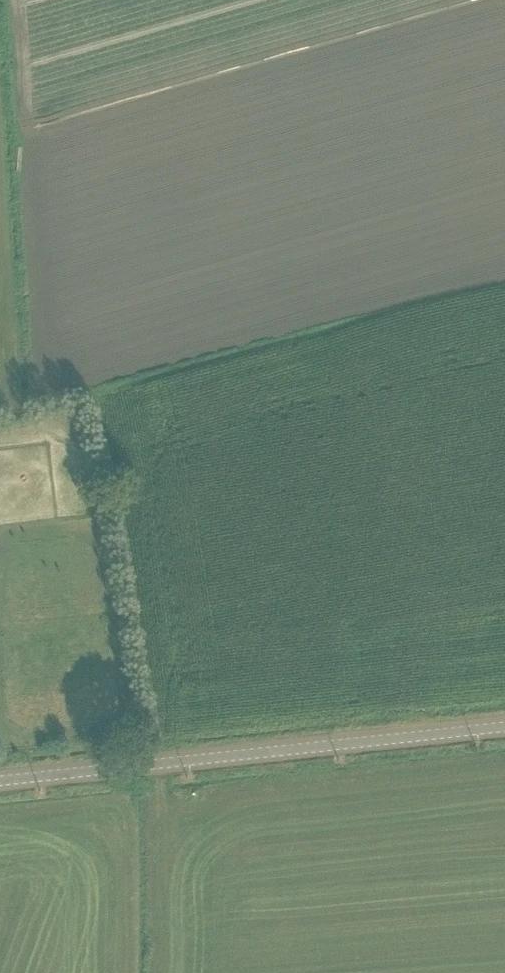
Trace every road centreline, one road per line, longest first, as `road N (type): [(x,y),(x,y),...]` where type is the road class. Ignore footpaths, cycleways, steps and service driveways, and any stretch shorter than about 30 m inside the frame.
road 1 (tertiary): [(0,780),(504,726)]

